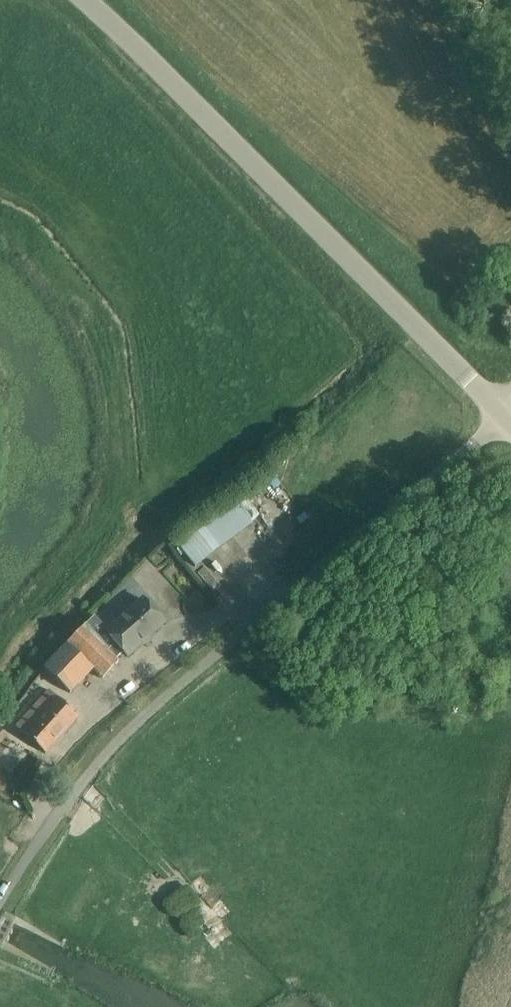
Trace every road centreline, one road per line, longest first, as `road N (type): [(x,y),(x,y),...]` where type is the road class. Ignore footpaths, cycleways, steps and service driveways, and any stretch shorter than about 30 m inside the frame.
road 1 (unclassified): [(0,902),(126,732),(469,449),(500,412)]
road 2 (unclassified): [(73,0),(500,412)]

